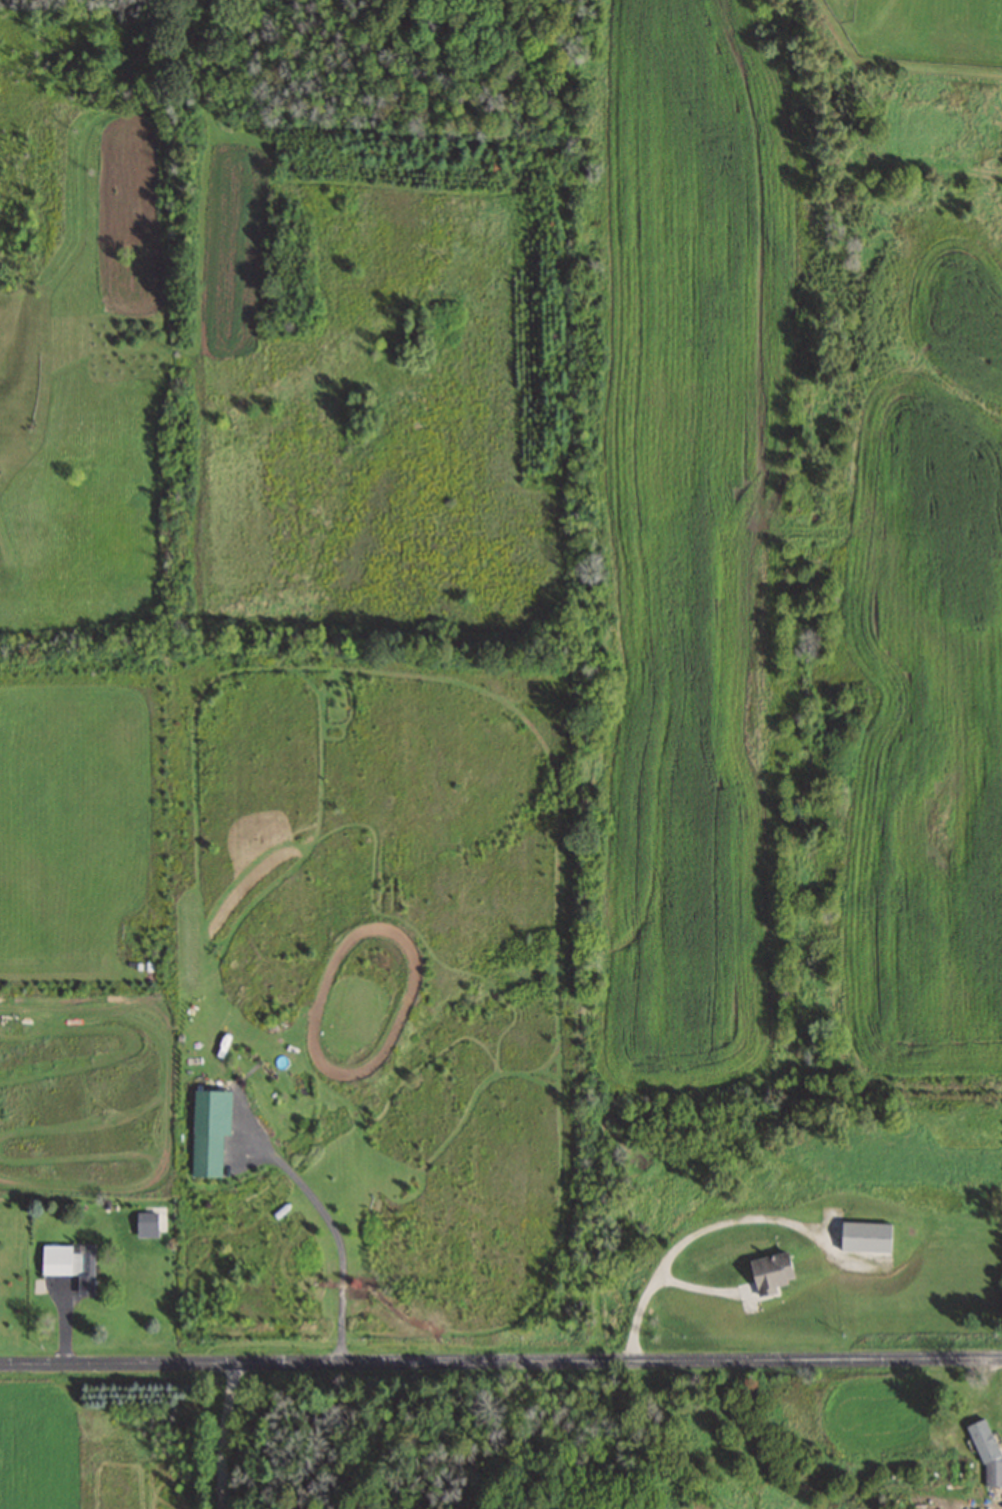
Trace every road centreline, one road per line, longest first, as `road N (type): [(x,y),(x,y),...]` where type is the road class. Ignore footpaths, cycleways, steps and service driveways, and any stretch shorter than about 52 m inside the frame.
road 1 (residential): [(0,1365),(1001,1357)]

